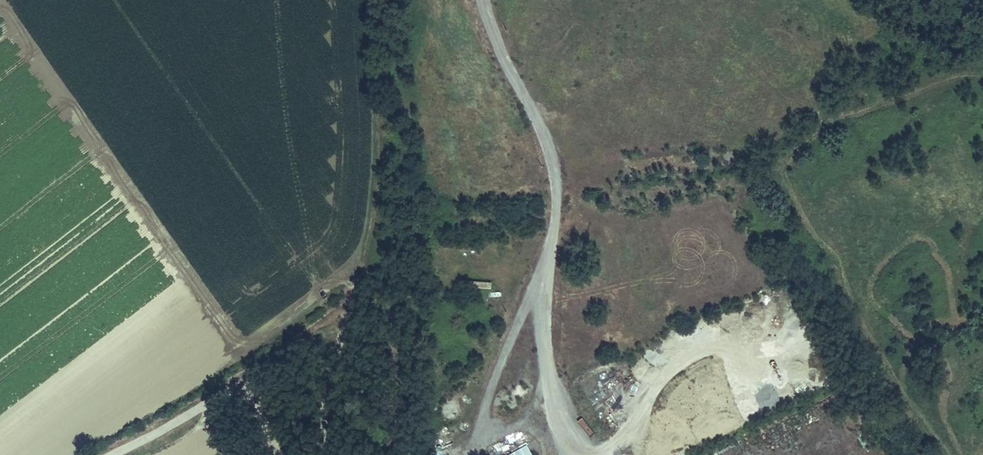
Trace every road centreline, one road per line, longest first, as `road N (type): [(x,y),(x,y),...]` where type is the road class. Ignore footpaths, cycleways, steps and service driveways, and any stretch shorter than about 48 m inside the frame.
road 1 (track): [(370,0),(380,171),(348,325)]
road 2 (track): [(282,454),(242,385),(113,454)]
road 3 (track): [(348,325),(333,377),(328,454)]
road 4 (track): [(348,325),(325,331),(242,385)]

